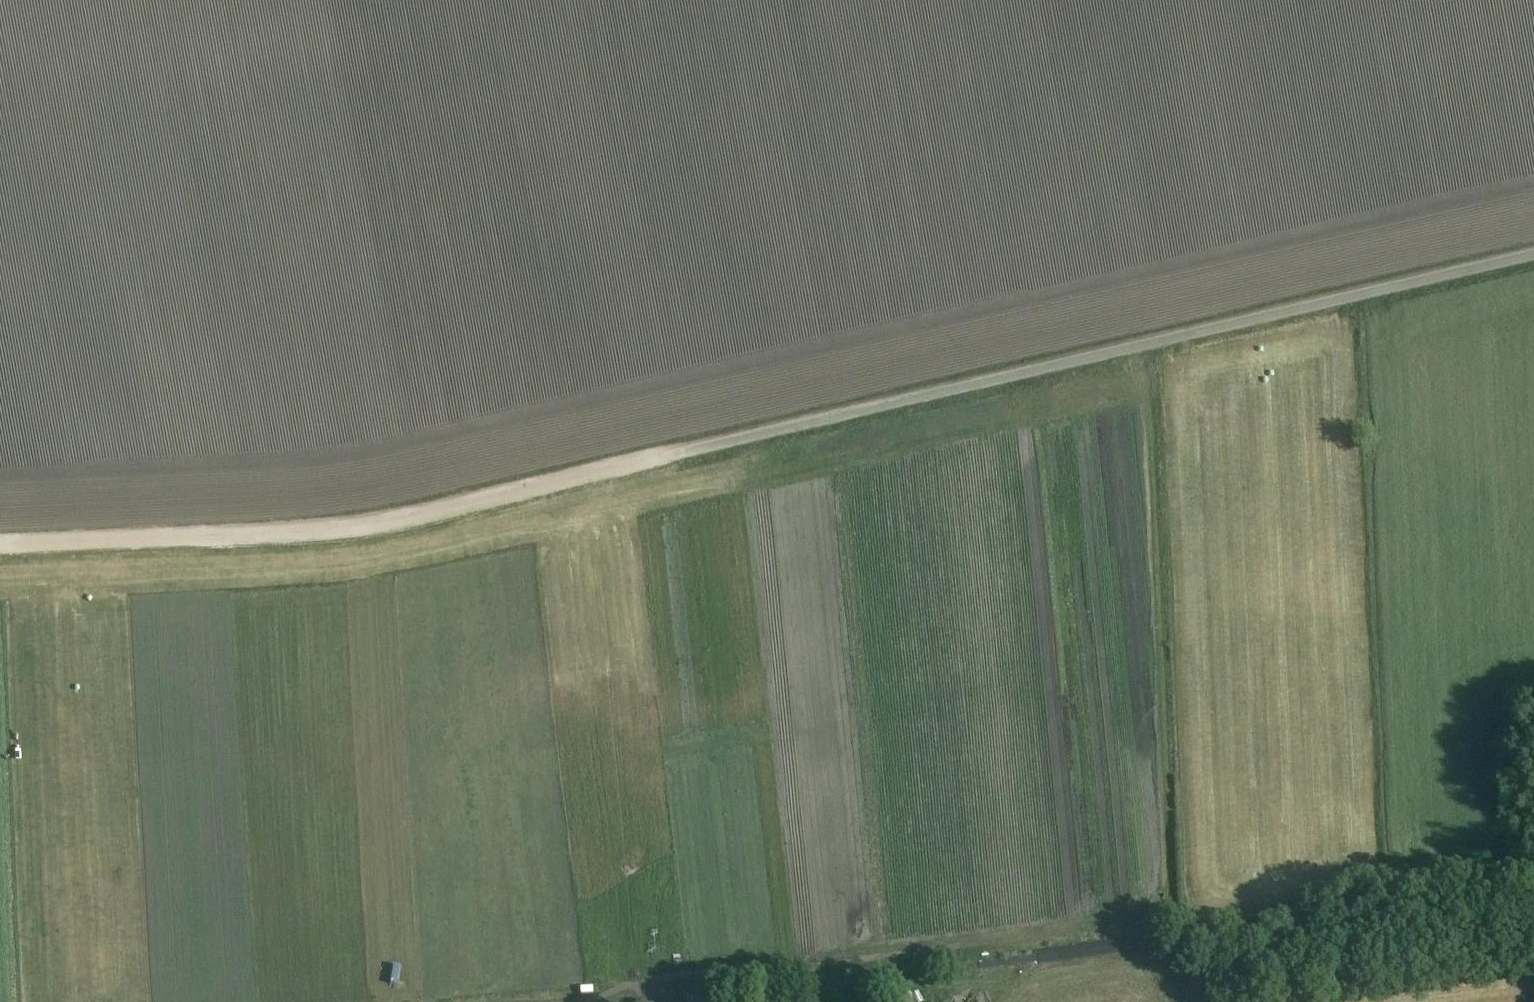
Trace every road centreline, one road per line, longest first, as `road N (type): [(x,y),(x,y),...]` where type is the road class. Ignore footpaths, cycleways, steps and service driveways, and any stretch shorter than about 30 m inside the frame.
road 1 (track): [(0,544),(335,527),(821,420)]
road 2 (unclassified): [(821,420),(1533,254)]

